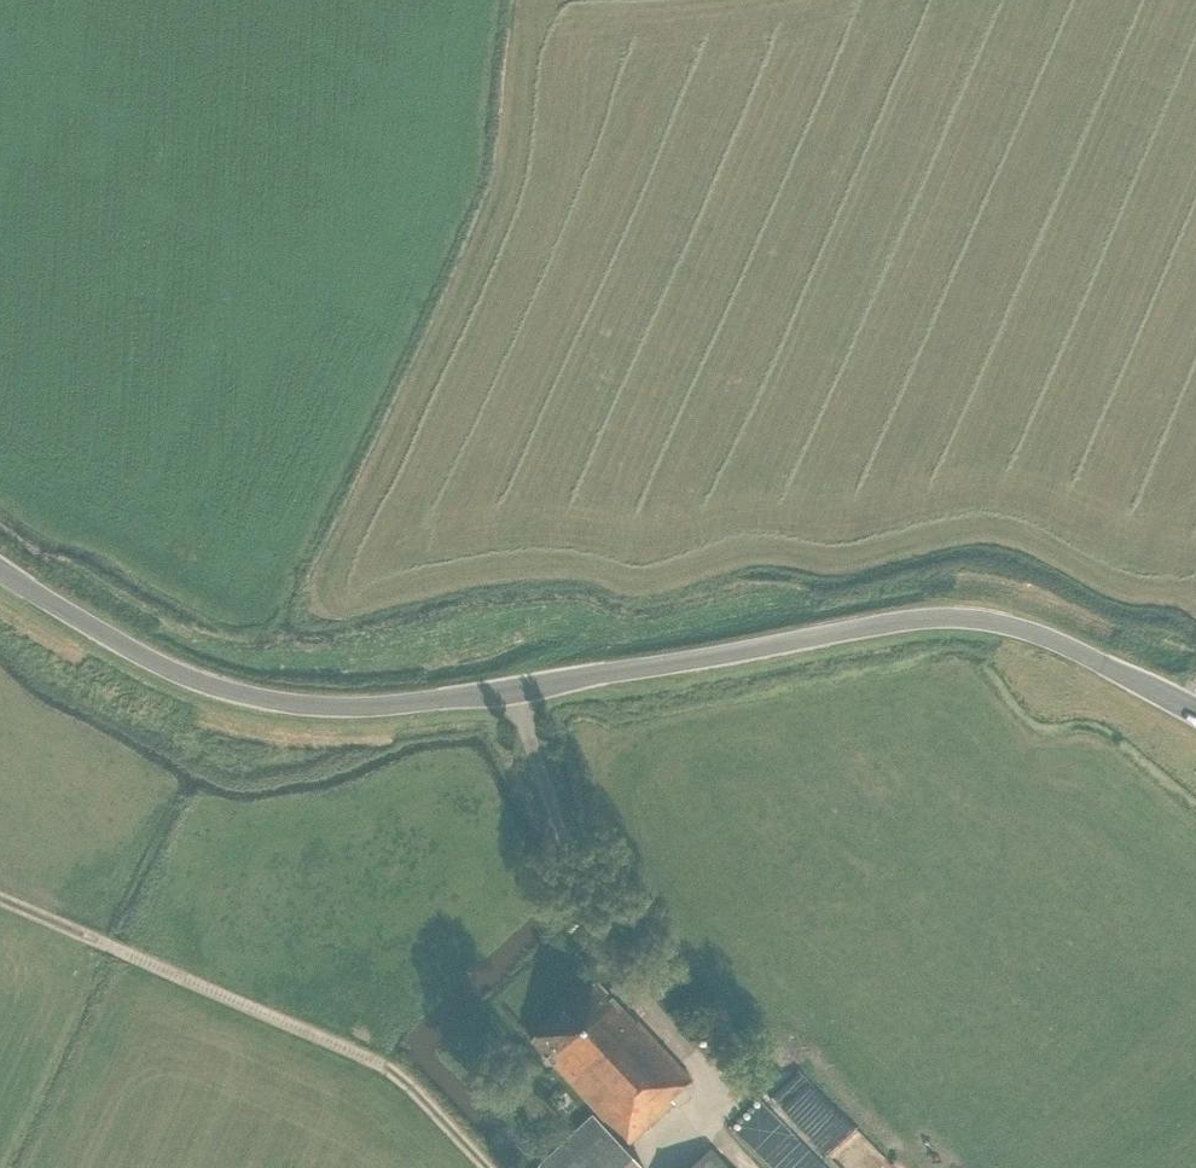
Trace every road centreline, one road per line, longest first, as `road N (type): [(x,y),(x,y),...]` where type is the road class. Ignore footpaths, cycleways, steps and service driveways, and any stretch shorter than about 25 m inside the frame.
road 1 (tertiary): [(1195,717),(1031,636),(974,623),(510,693),(318,713),(229,702),(151,670),(0,583)]
road 2 (track): [(490,1167),(390,1068),(0,898)]

